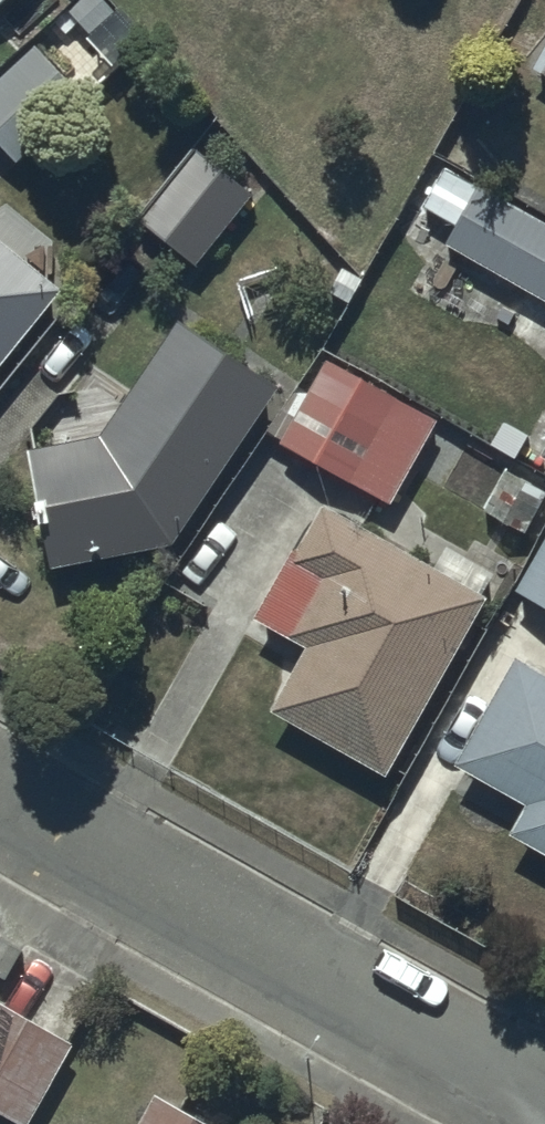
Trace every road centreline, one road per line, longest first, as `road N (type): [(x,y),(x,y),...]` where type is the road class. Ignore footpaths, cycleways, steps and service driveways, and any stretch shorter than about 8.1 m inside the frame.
road 1 (residential): [(544,1105),(0,805)]

